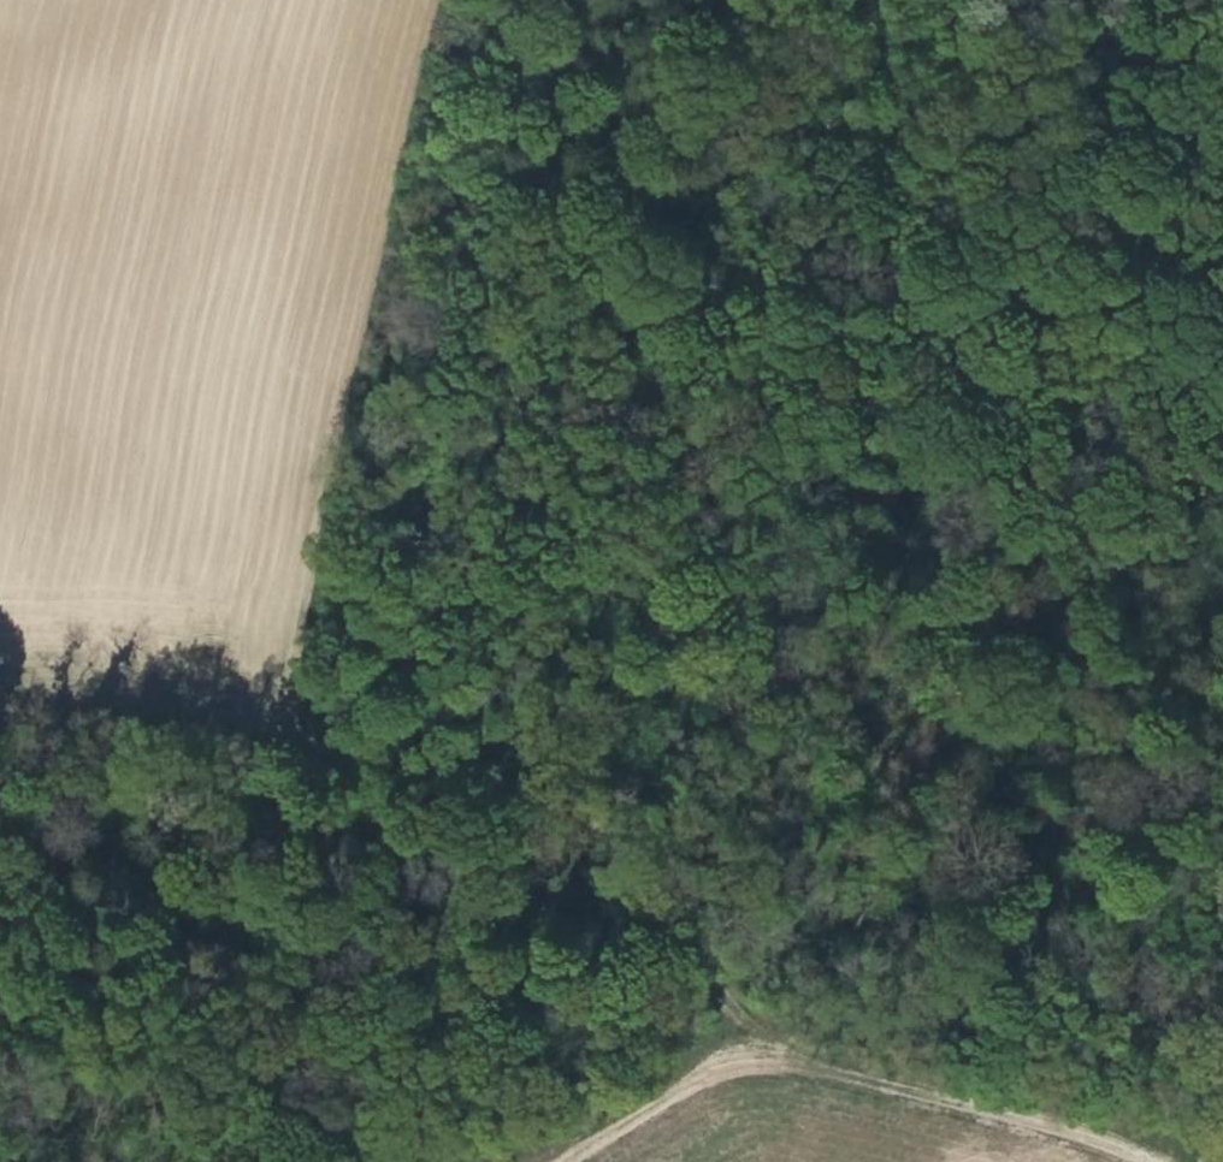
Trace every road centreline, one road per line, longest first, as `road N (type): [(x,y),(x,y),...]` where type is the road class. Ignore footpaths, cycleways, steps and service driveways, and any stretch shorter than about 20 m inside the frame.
road 1 (track): [(850,1070),(710,1003),(311,721),(0,705)]
road 2 (track): [(850,1070),(1170,1161)]

